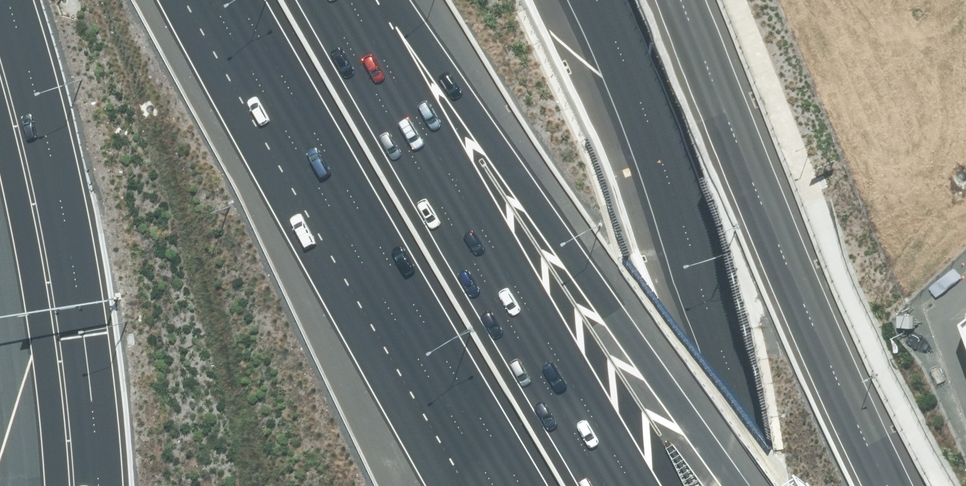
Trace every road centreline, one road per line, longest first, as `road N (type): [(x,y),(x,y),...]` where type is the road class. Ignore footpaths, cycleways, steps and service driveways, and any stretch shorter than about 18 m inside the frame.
road 1 (motorway): [(395,0),(644,389),(735,485)]
road 2 (motorway): [(362,0),(639,485)]
road 3 (motorway): [(597,0),(654,123),(733,394),(746,485)]
road 4 (motorway): [(100,485),(86,334),(37,93),(9,0)]
road 5 (motorway): [(518,485),(355,235)]
road 6 (motorway): [(355,235),(222,0)]
road 7 (motorway): [(448,485),(355,235)]

